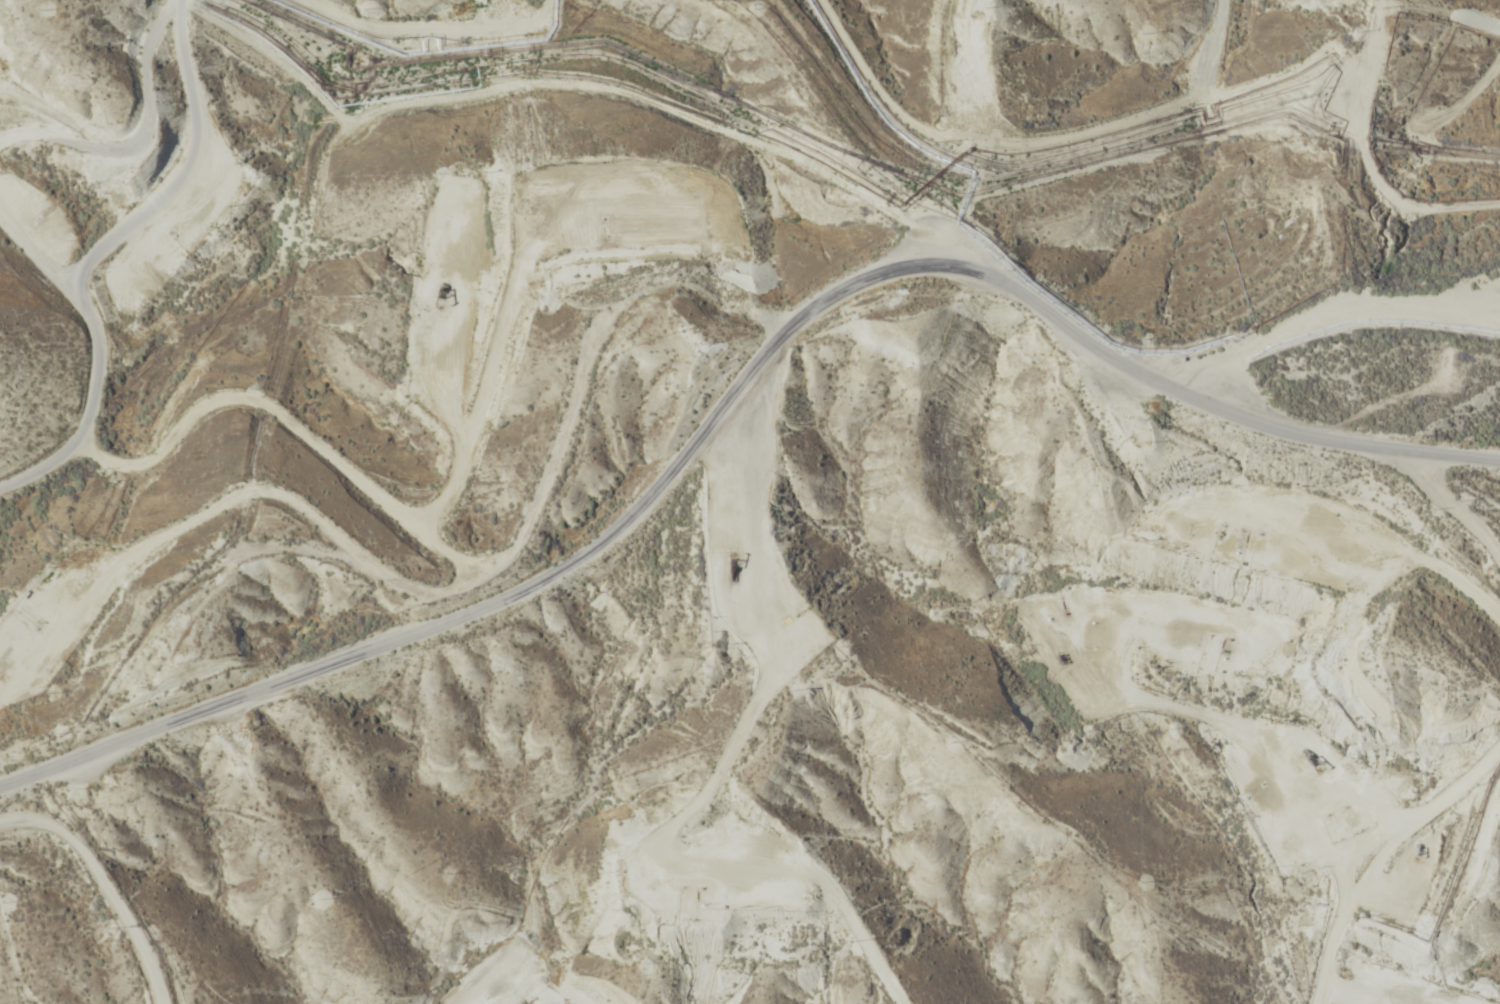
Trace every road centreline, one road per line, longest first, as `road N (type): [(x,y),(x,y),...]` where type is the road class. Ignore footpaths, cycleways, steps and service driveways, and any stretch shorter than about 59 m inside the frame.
road 1 (residential): [(0,789),(514,597),(590,559),(637,517),(791,325),(902,270),(992,279),(1164,389),(1249,423),(1330,449),(1499,466)]

